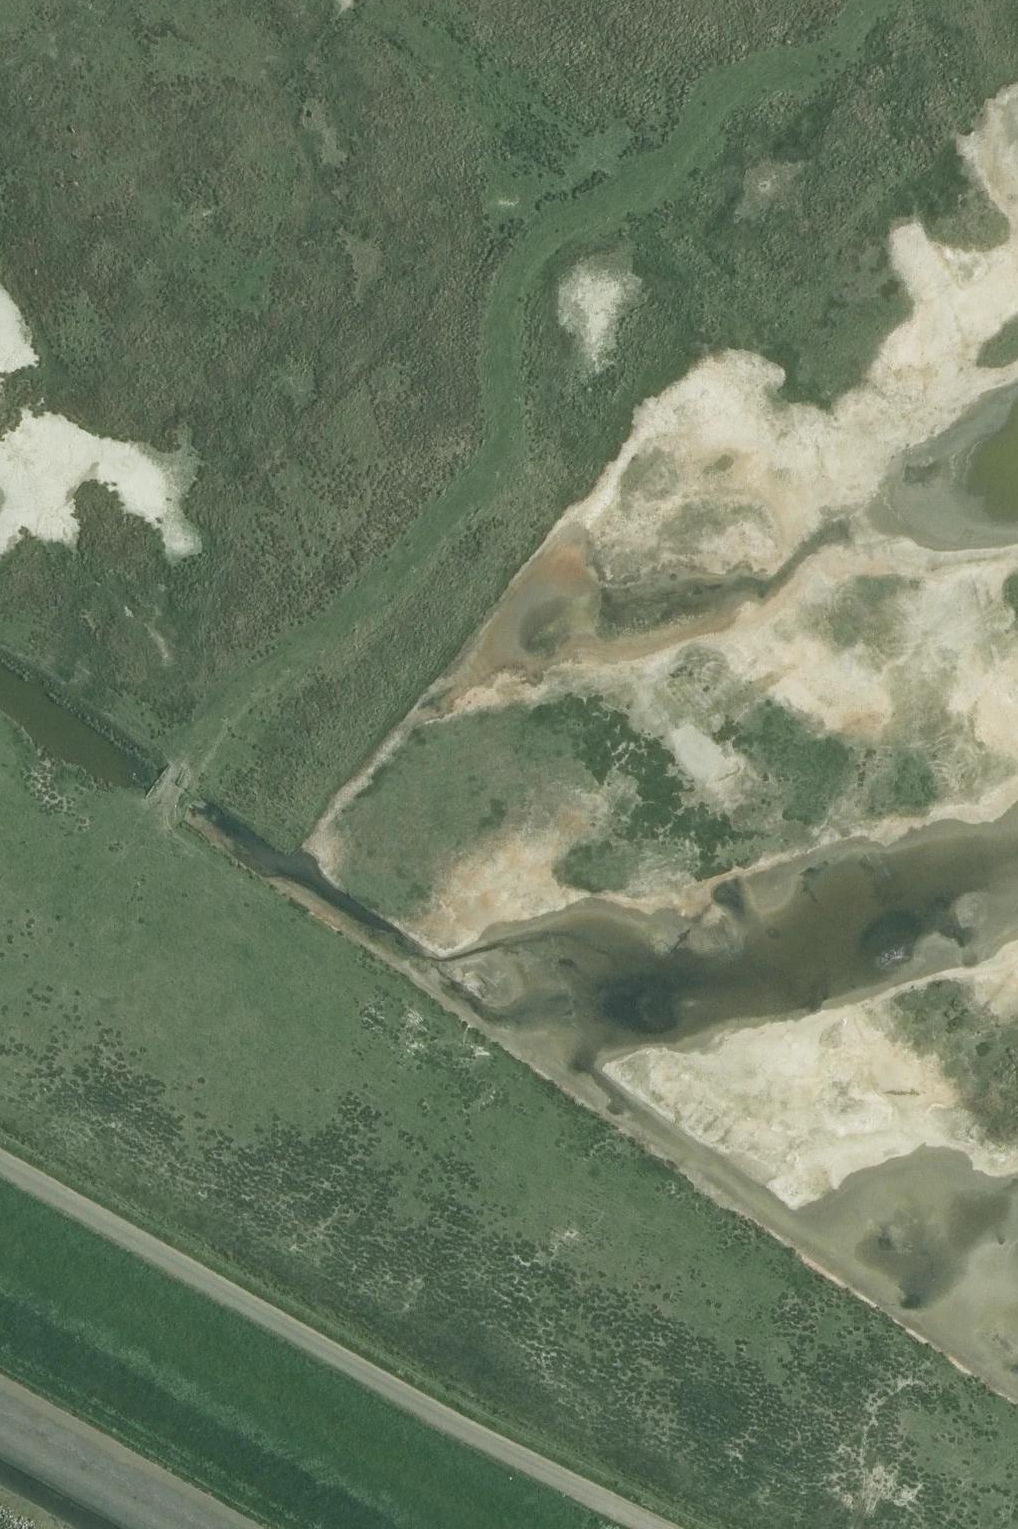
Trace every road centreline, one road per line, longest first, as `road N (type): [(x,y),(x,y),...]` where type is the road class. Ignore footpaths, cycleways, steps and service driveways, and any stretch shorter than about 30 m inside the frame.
road 1 (unclassified): [(612,1528),(0,1168)]

